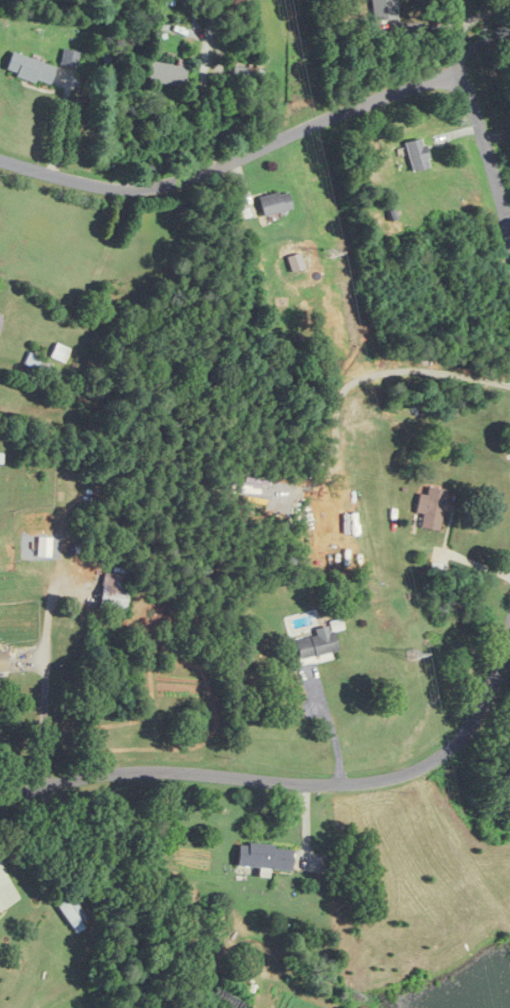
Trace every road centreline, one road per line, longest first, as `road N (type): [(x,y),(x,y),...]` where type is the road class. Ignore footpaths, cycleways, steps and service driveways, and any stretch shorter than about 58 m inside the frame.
road 1 (residential): [(0,797),(116,771),(333,782),(420,768),(451,748),(485,703),(509,628)]
road 2 (residential): [(456,62),(159,183),(91,185),(0,161)]
road 3 (residential): [(509,244),(456,62),(450,0)]

